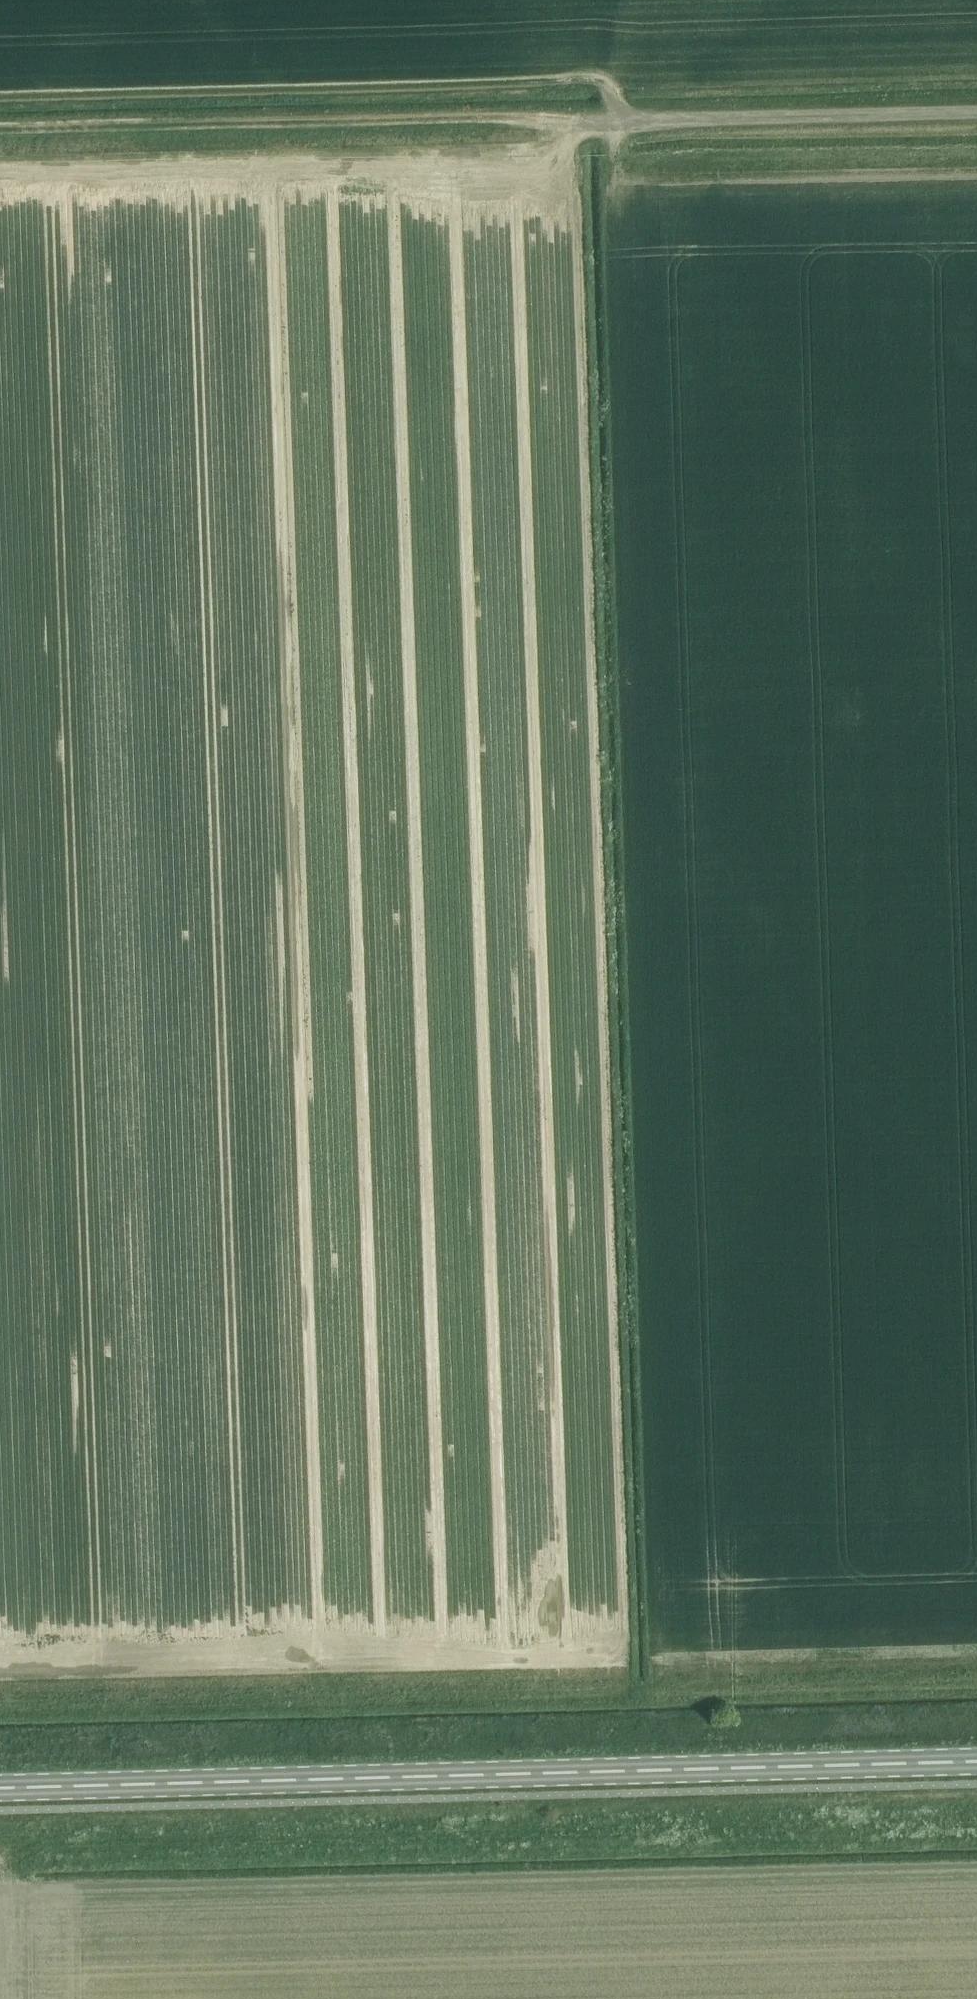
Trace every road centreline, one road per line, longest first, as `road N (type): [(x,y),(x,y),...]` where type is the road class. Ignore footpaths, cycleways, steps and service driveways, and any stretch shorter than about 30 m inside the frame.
road 1 (primary): [(0,1788),(976,1758)]
road 2 (track): [(976,113),(605,122)]

